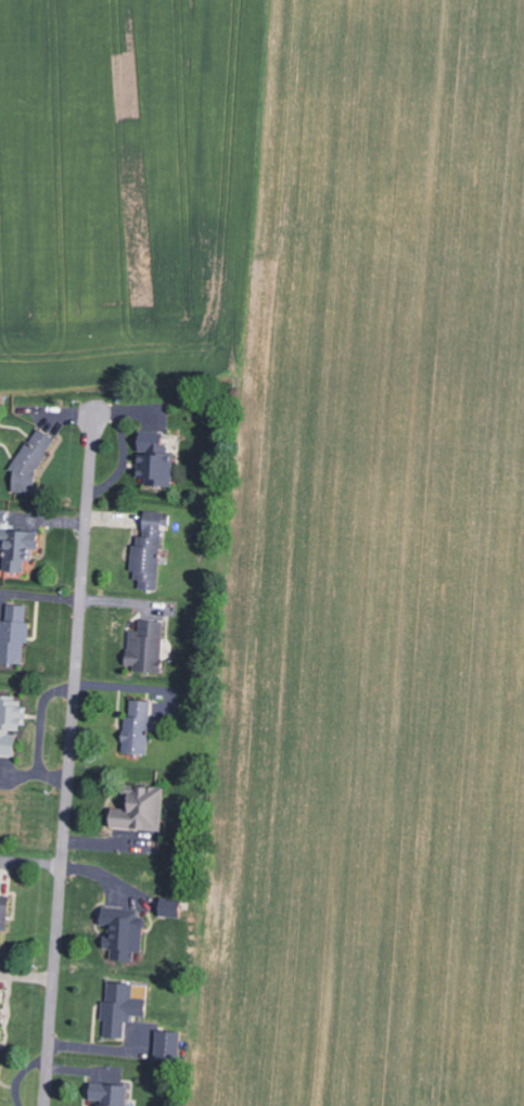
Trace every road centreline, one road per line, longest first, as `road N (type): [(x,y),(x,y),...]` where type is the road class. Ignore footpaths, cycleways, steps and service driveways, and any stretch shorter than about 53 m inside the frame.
road 1 (residential): [(44,1105),(91,444)]

